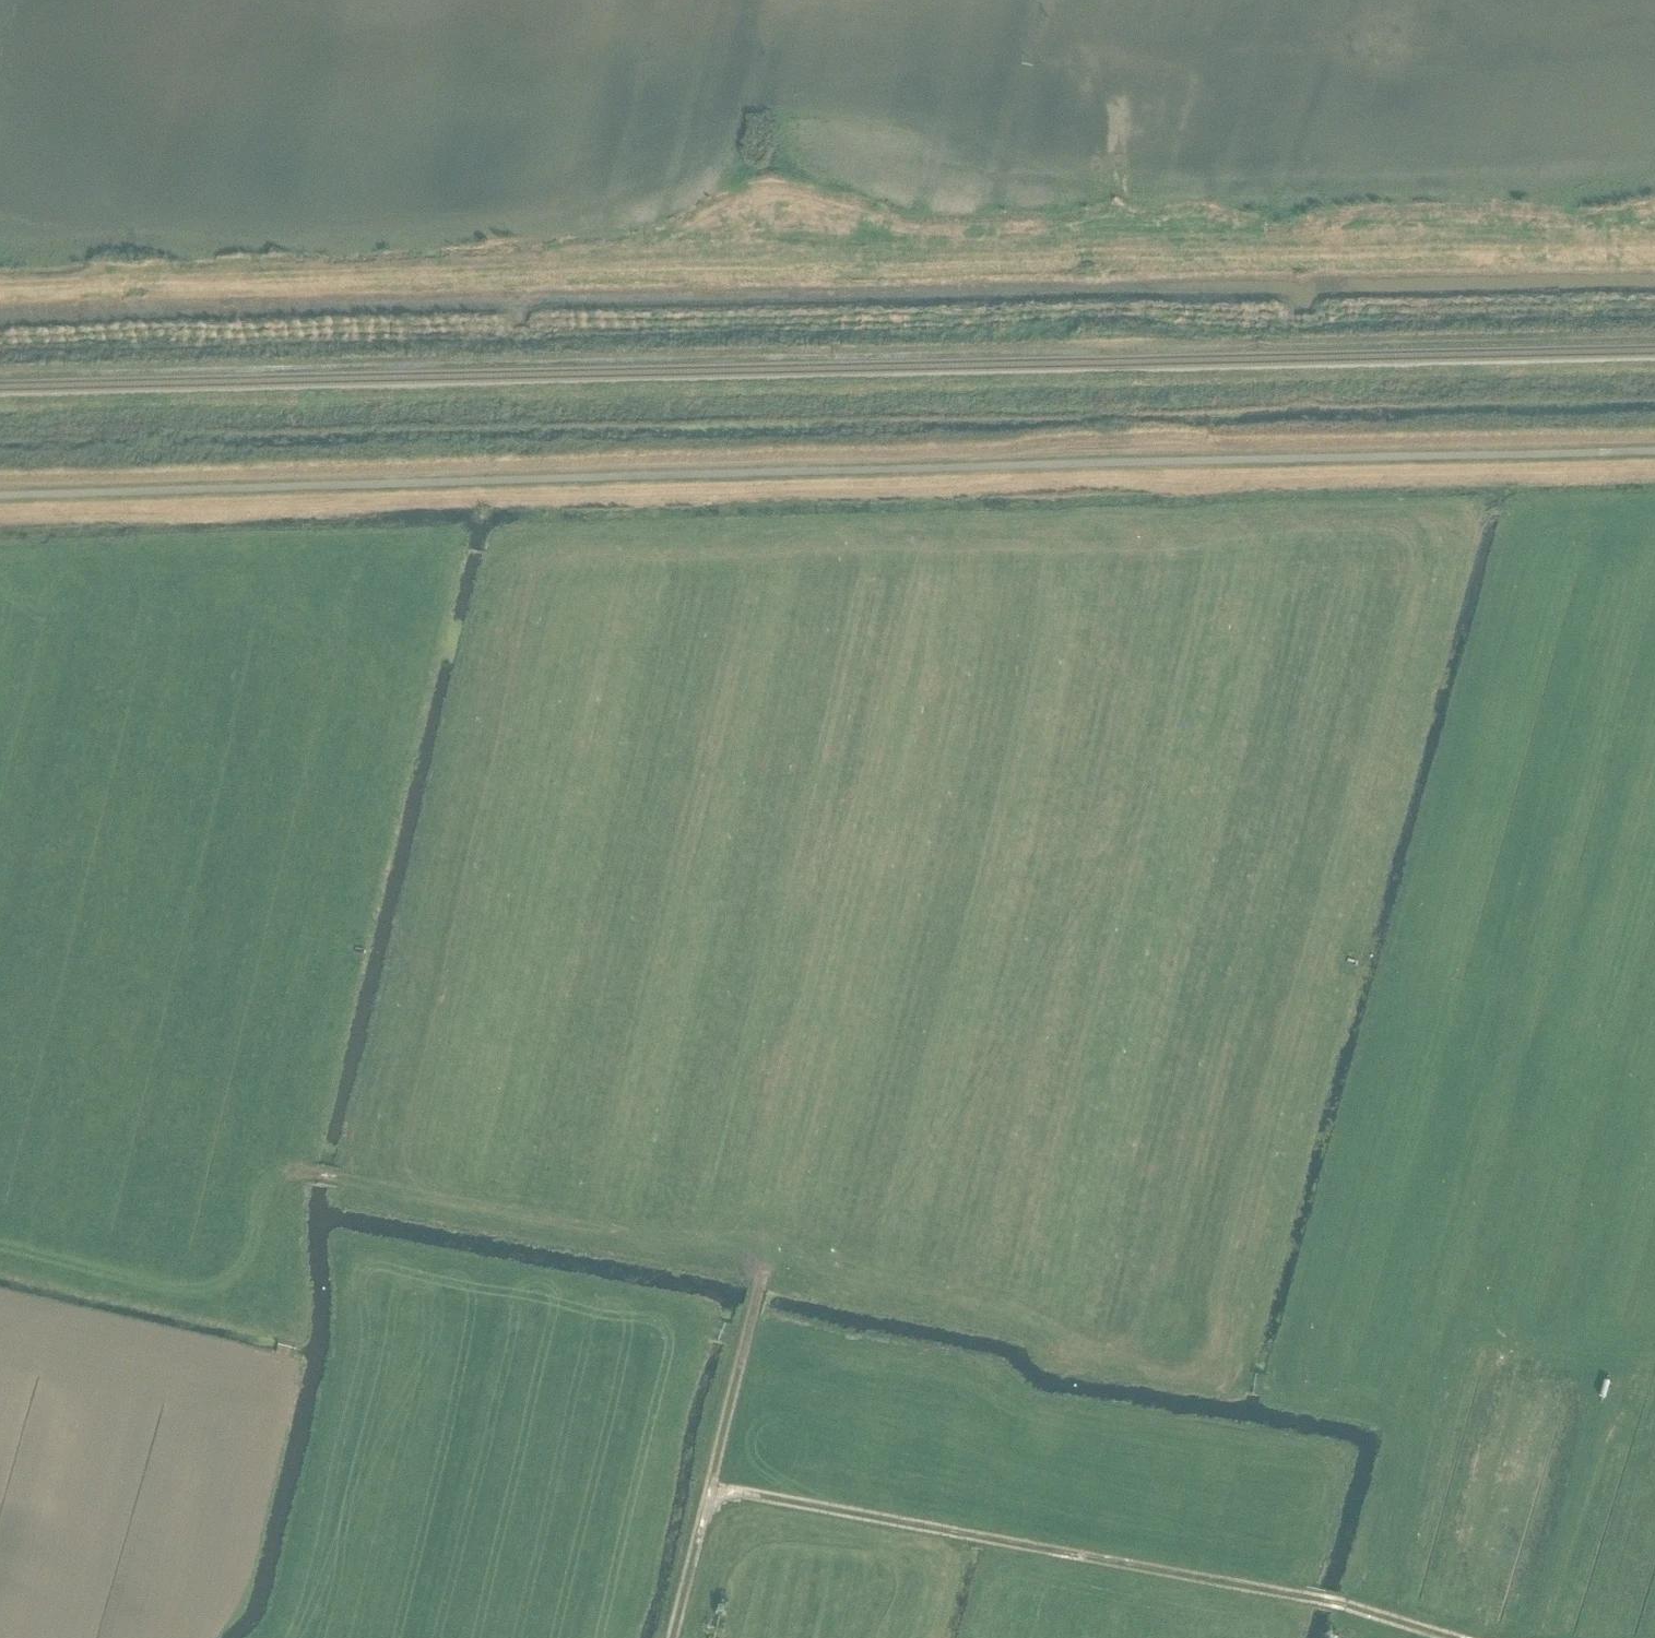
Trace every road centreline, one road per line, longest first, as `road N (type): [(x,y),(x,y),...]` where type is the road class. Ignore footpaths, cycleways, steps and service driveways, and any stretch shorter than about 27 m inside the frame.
road 1 (track): [(1452,1637),(1311,1599),(708,1490)]
road 2 (track): [(762,1262),(671,1637)]

